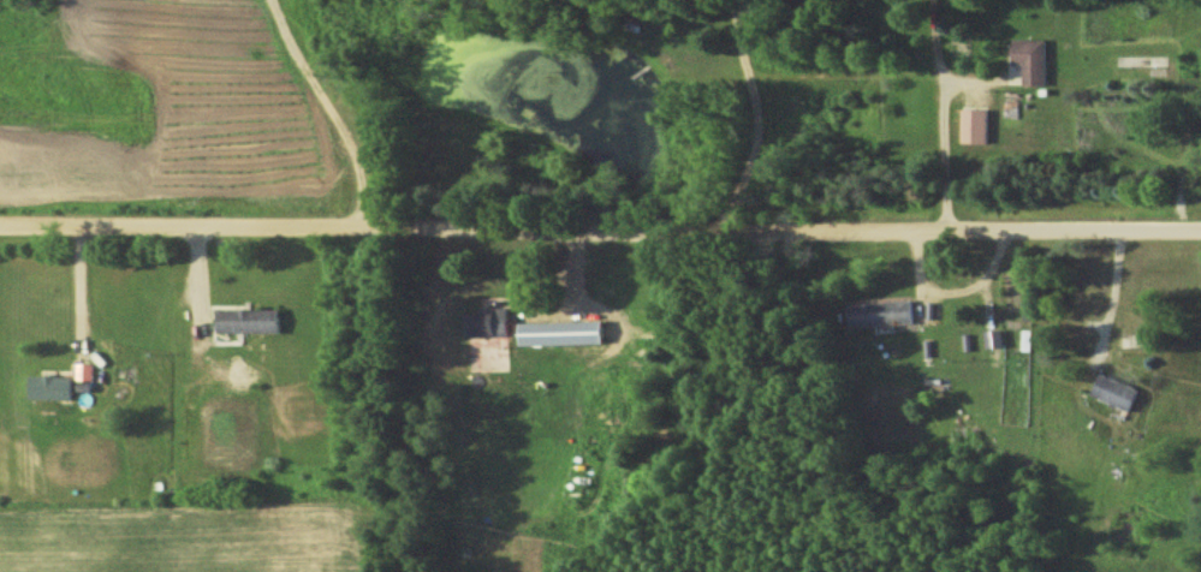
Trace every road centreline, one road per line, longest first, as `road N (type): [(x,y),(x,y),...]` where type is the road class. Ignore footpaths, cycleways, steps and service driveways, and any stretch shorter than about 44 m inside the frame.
road 1 (residential): [(1200,231),(0,226)]

